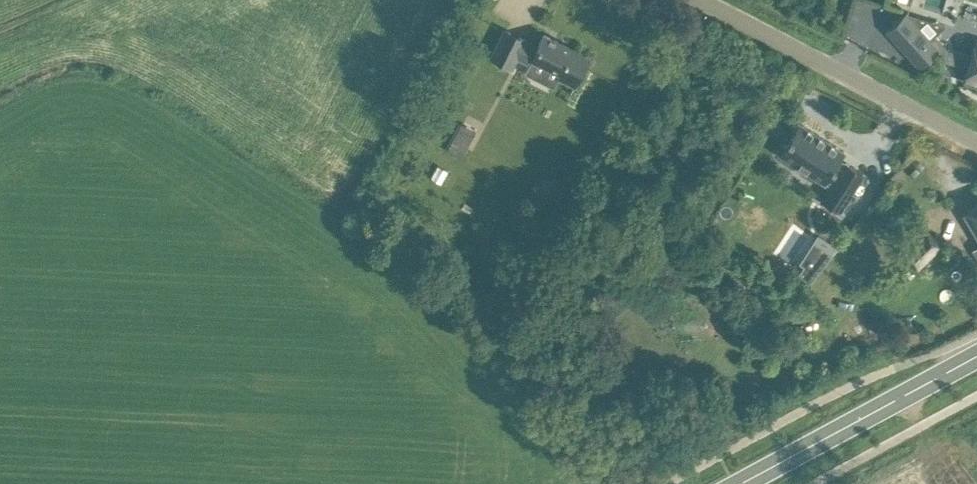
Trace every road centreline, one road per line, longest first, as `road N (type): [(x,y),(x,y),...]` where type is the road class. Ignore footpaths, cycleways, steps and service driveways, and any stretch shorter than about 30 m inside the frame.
road 1 (unclassified): [(976,142),(695,0)]
road 2 (secondary): [(738,483),(976,355)]

